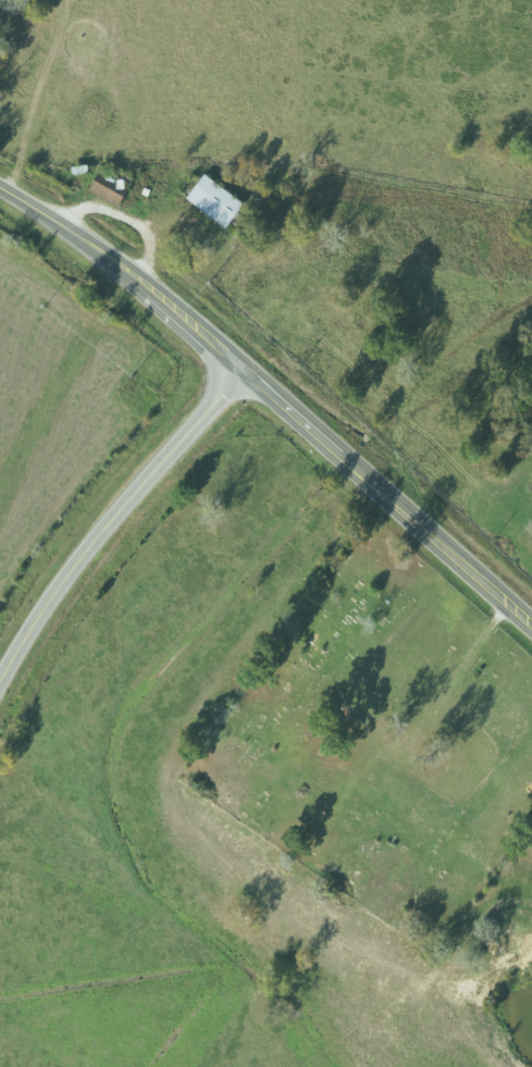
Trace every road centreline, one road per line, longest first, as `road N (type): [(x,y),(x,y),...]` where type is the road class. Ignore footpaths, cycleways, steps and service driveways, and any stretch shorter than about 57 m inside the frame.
road 1 (secondary): [(0,189),(159,300),(531,625)]
road 2 (secondary): [(0,688),(82,561),(242,371)]

